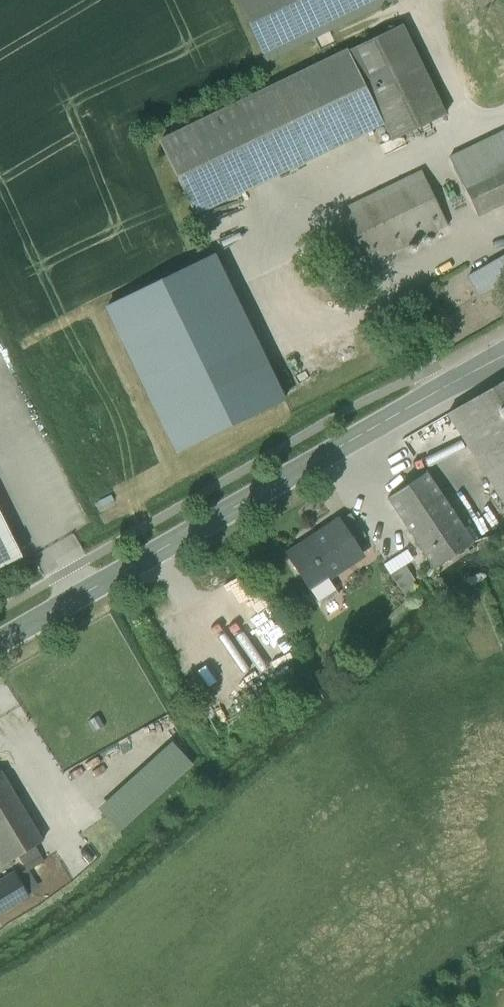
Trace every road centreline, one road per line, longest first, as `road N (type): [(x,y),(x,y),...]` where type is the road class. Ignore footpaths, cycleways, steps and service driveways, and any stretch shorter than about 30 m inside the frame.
road 1 (tertiary): [(0,641),(503,356)]

